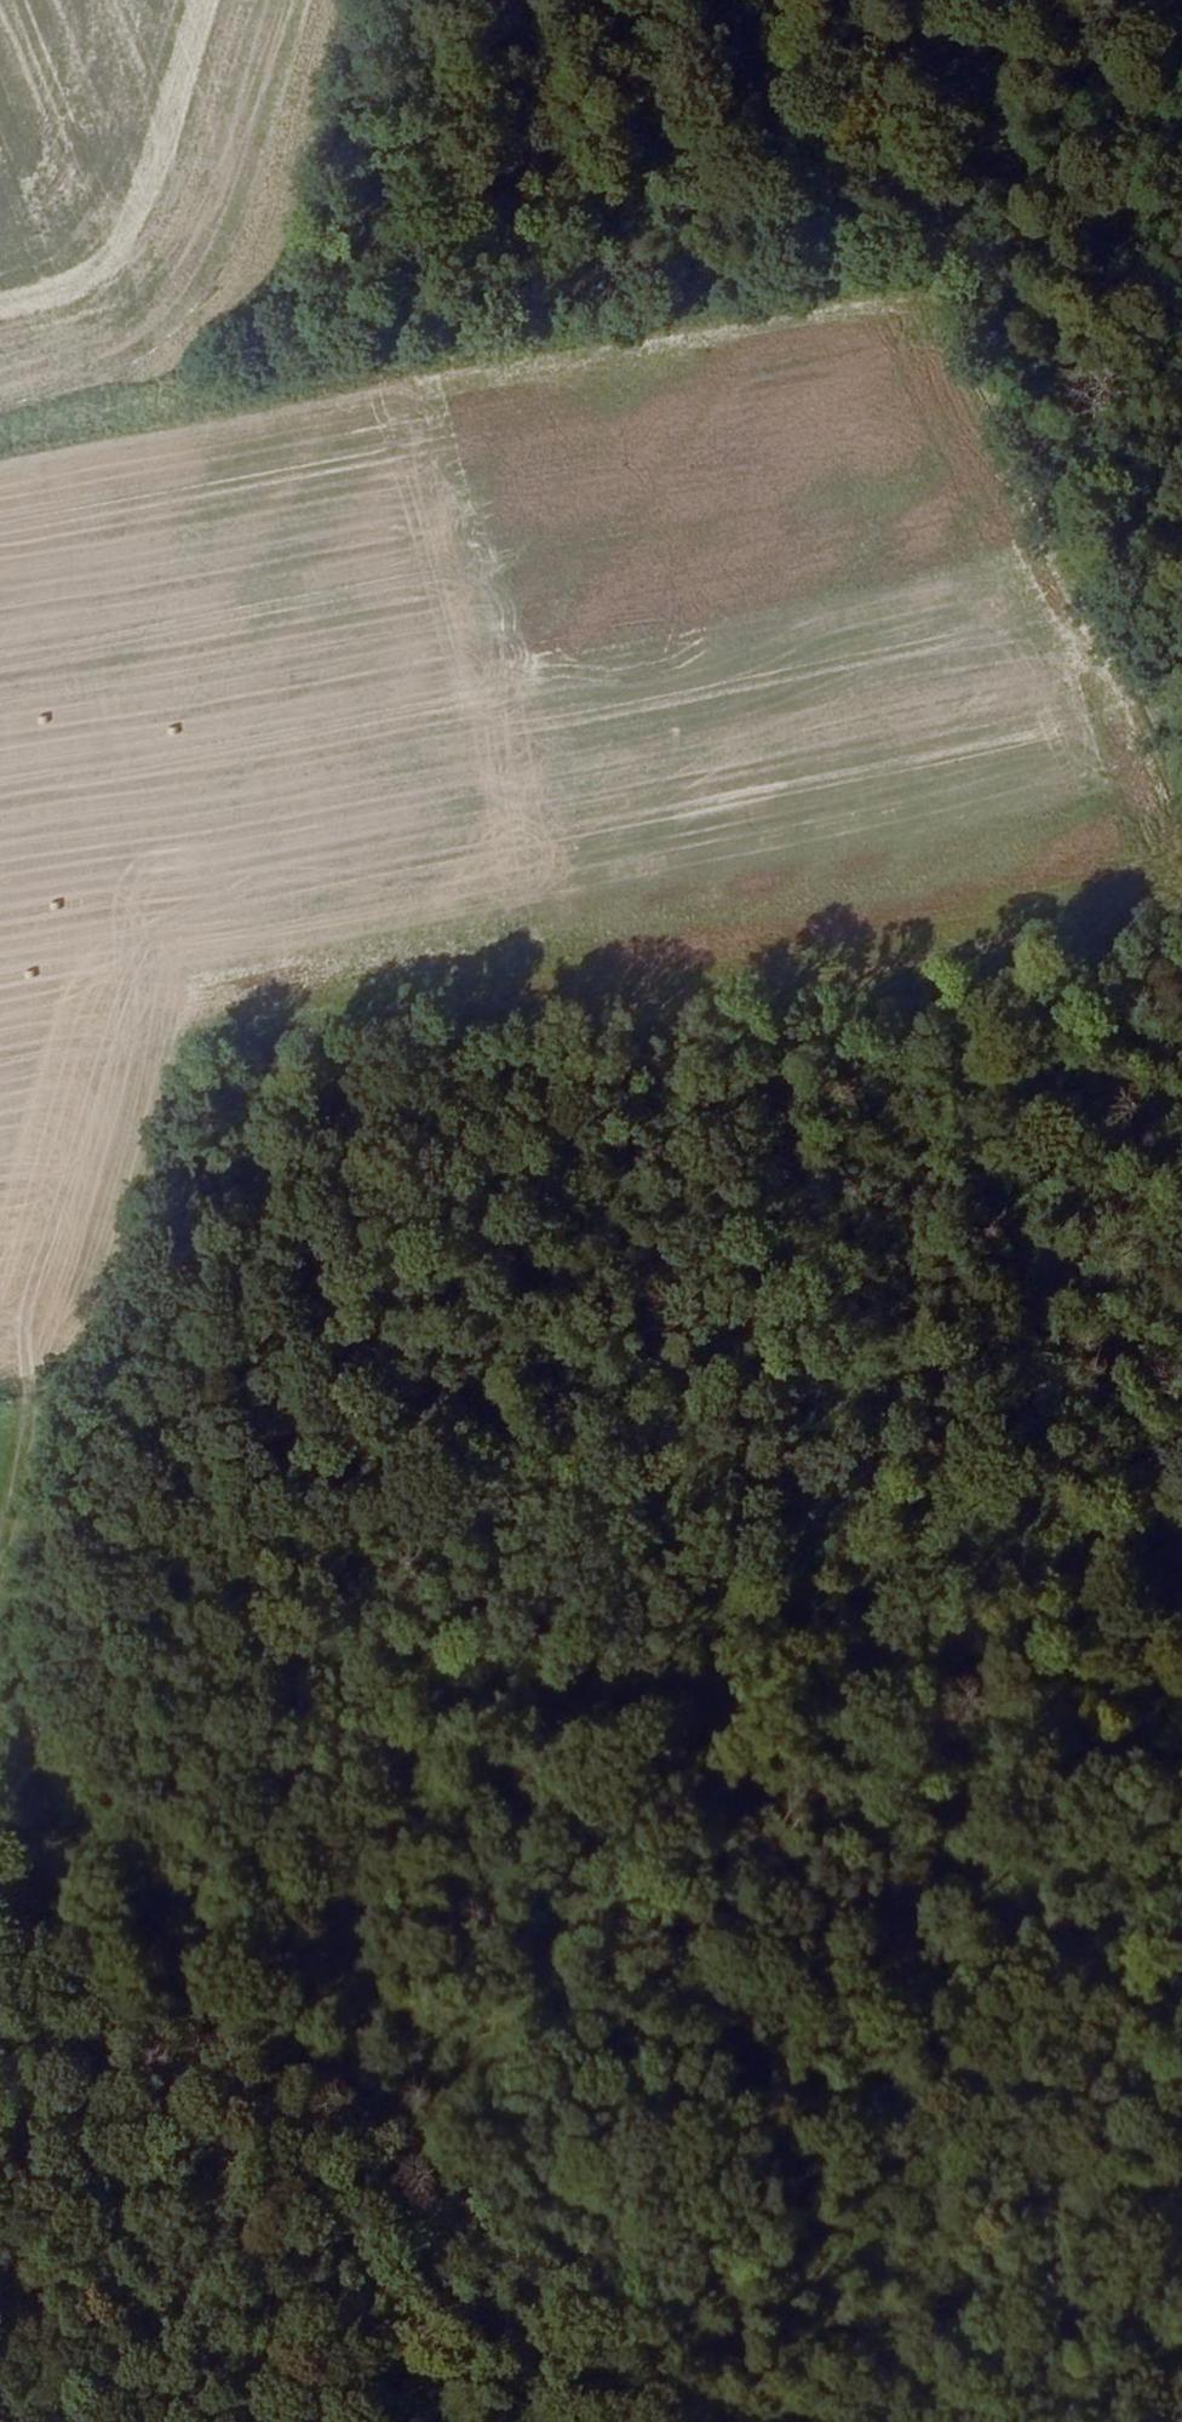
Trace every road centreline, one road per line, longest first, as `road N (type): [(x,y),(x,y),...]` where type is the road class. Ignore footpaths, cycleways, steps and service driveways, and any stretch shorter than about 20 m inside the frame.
road 1 (track): [(0,2066),(1181,865)]
road 2 (track): [(1181,169),(0,368)]
road 3 (track): [(200,331),(328,232),(394,0)]
road 4 (track): [(1181,1361),(1061,990)]

